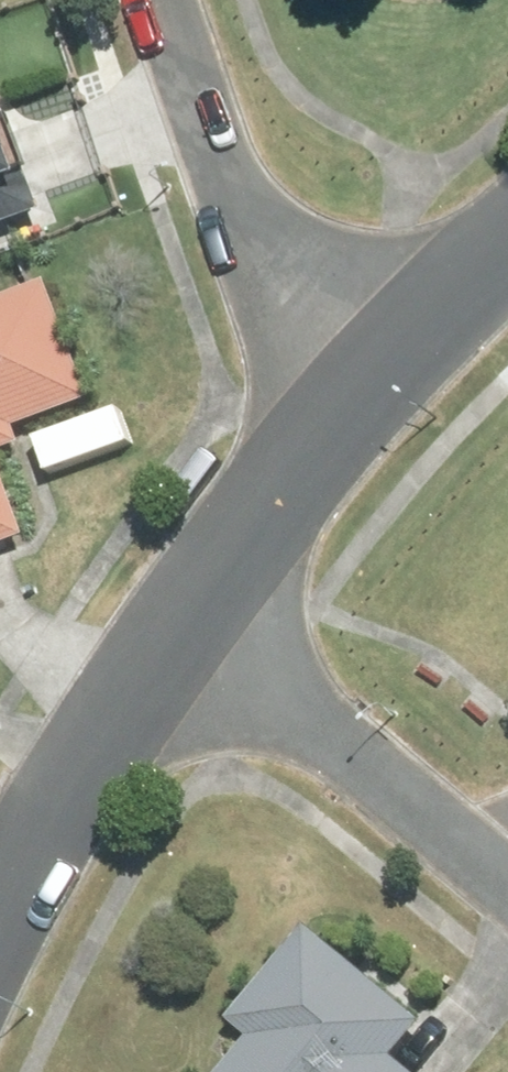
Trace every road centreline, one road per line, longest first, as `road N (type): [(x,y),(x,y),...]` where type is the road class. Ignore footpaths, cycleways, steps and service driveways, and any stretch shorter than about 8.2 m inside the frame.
road 1 (residential): [(166,0),(241,204),(353,390)]
road 2 (residential): [(196,614),(507,885)]
road 3 (residential): [(196,614),(96,751),(0,933)]
road 4 (residential): [(353,390),(196,614)]
road 5 (residential): [(507,247),(353,390)]

